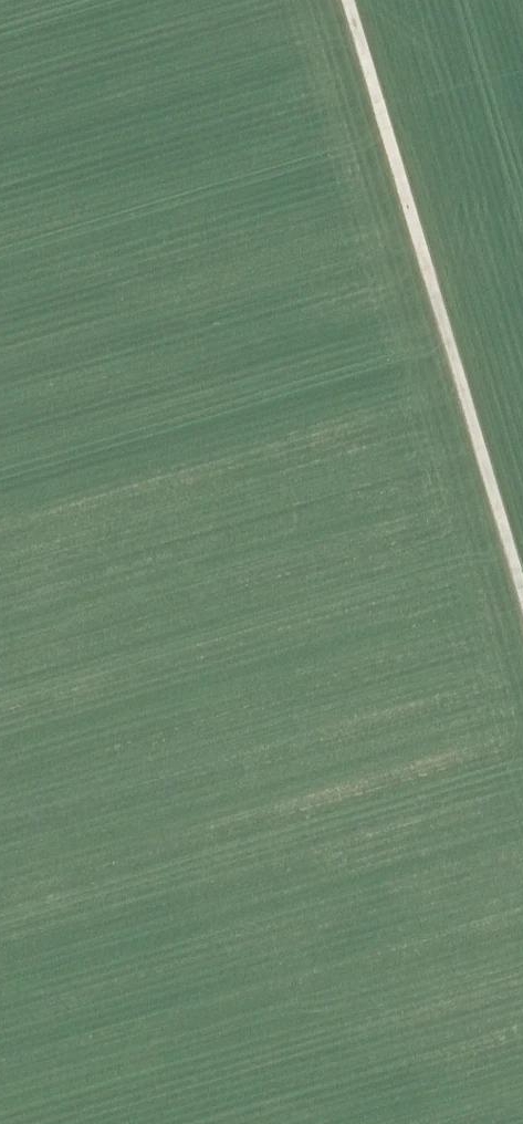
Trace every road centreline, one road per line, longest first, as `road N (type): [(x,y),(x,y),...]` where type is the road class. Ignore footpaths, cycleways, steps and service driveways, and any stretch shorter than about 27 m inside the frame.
road 1 (track): [(522,590),(350,0)]

